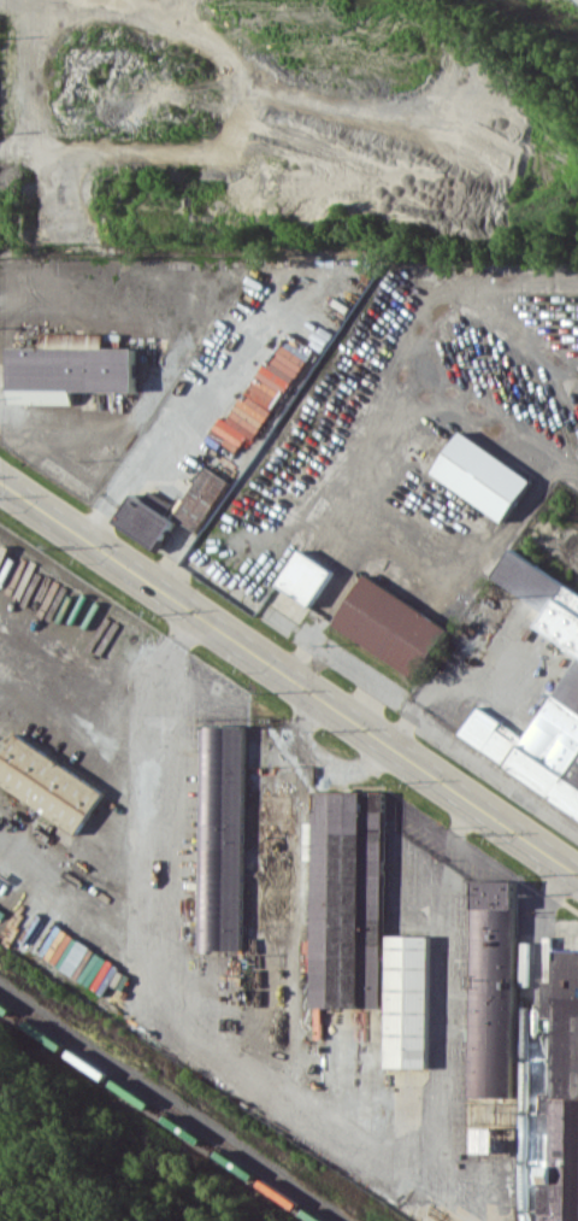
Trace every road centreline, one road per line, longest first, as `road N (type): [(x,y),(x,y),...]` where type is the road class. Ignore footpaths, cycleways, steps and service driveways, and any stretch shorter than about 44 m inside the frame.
road 1 (tertiary): [(0,481),(577,875)]

